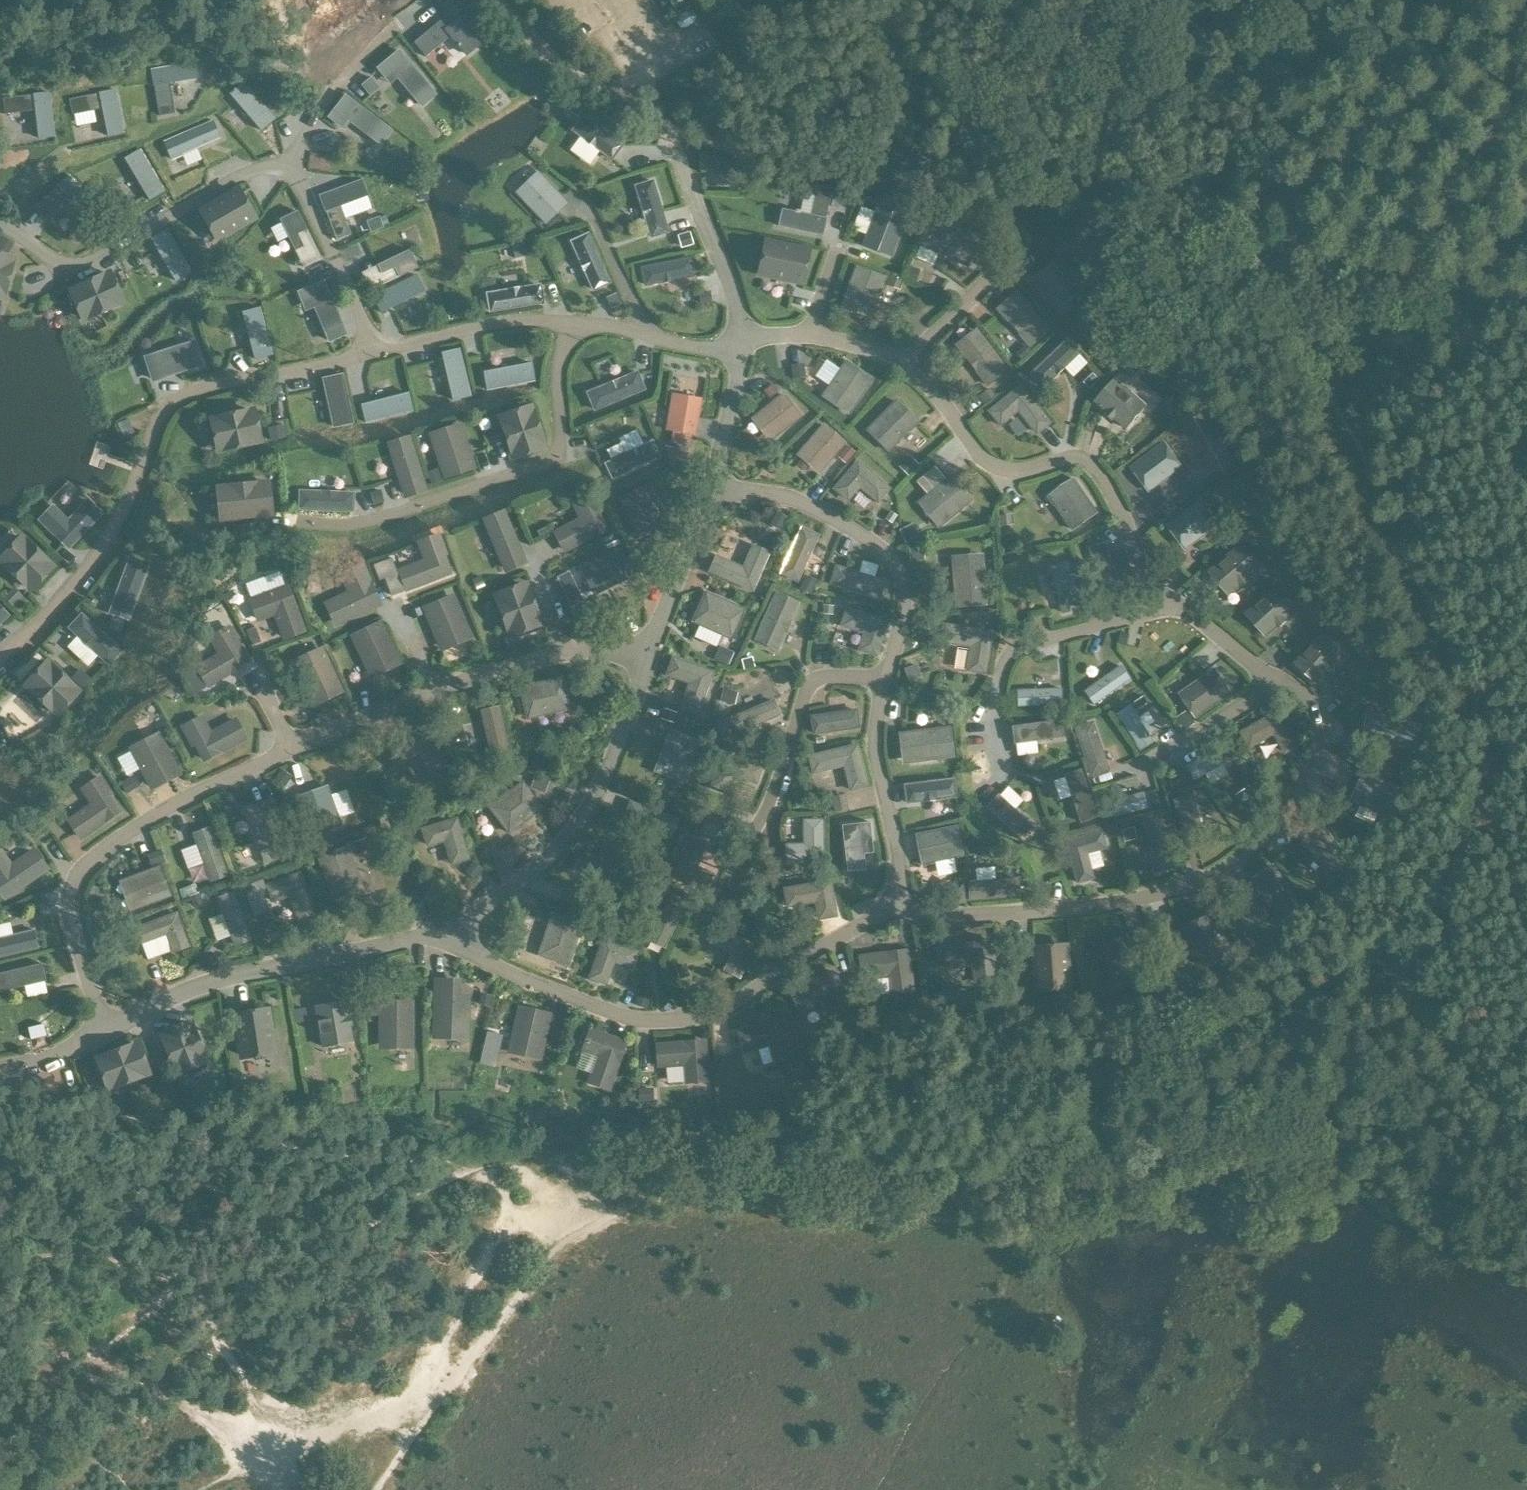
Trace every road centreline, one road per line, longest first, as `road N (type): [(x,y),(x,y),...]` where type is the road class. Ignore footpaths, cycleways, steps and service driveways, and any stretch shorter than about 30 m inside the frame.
road 1 (track): [(1526,1255),(1461,1227),(1398,1158),(1366,1144),(1103,1186),(1034,1210)]
road 2 (track): [(1034,1210),(956,1223),(661,1199),(562,1243)]
road 3 (track): [(562,1243),(377,1489)]

